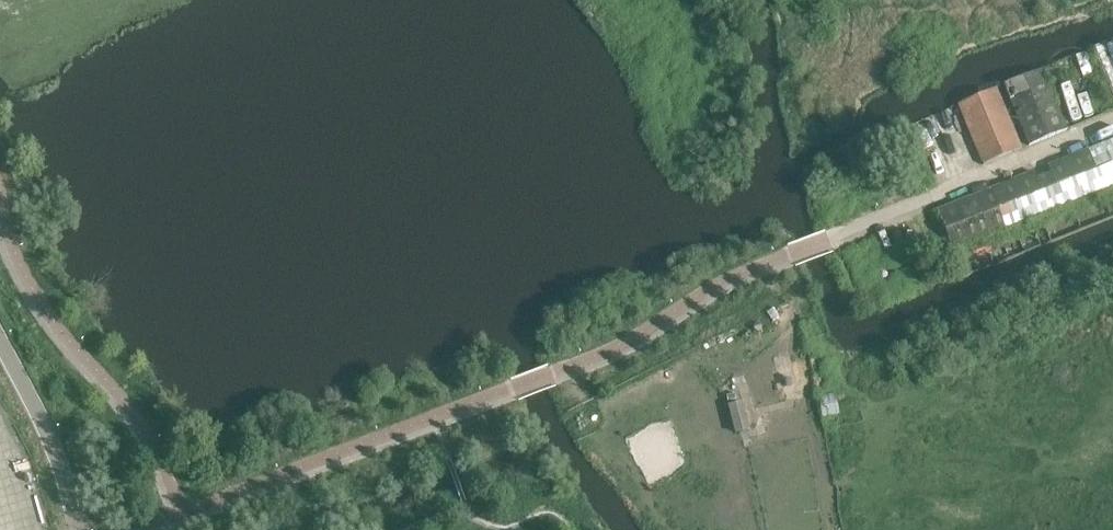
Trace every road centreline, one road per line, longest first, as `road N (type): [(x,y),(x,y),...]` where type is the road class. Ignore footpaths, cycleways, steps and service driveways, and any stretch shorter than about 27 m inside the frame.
road 1 (residential): [(75,529),(47,430),(0,342)]

